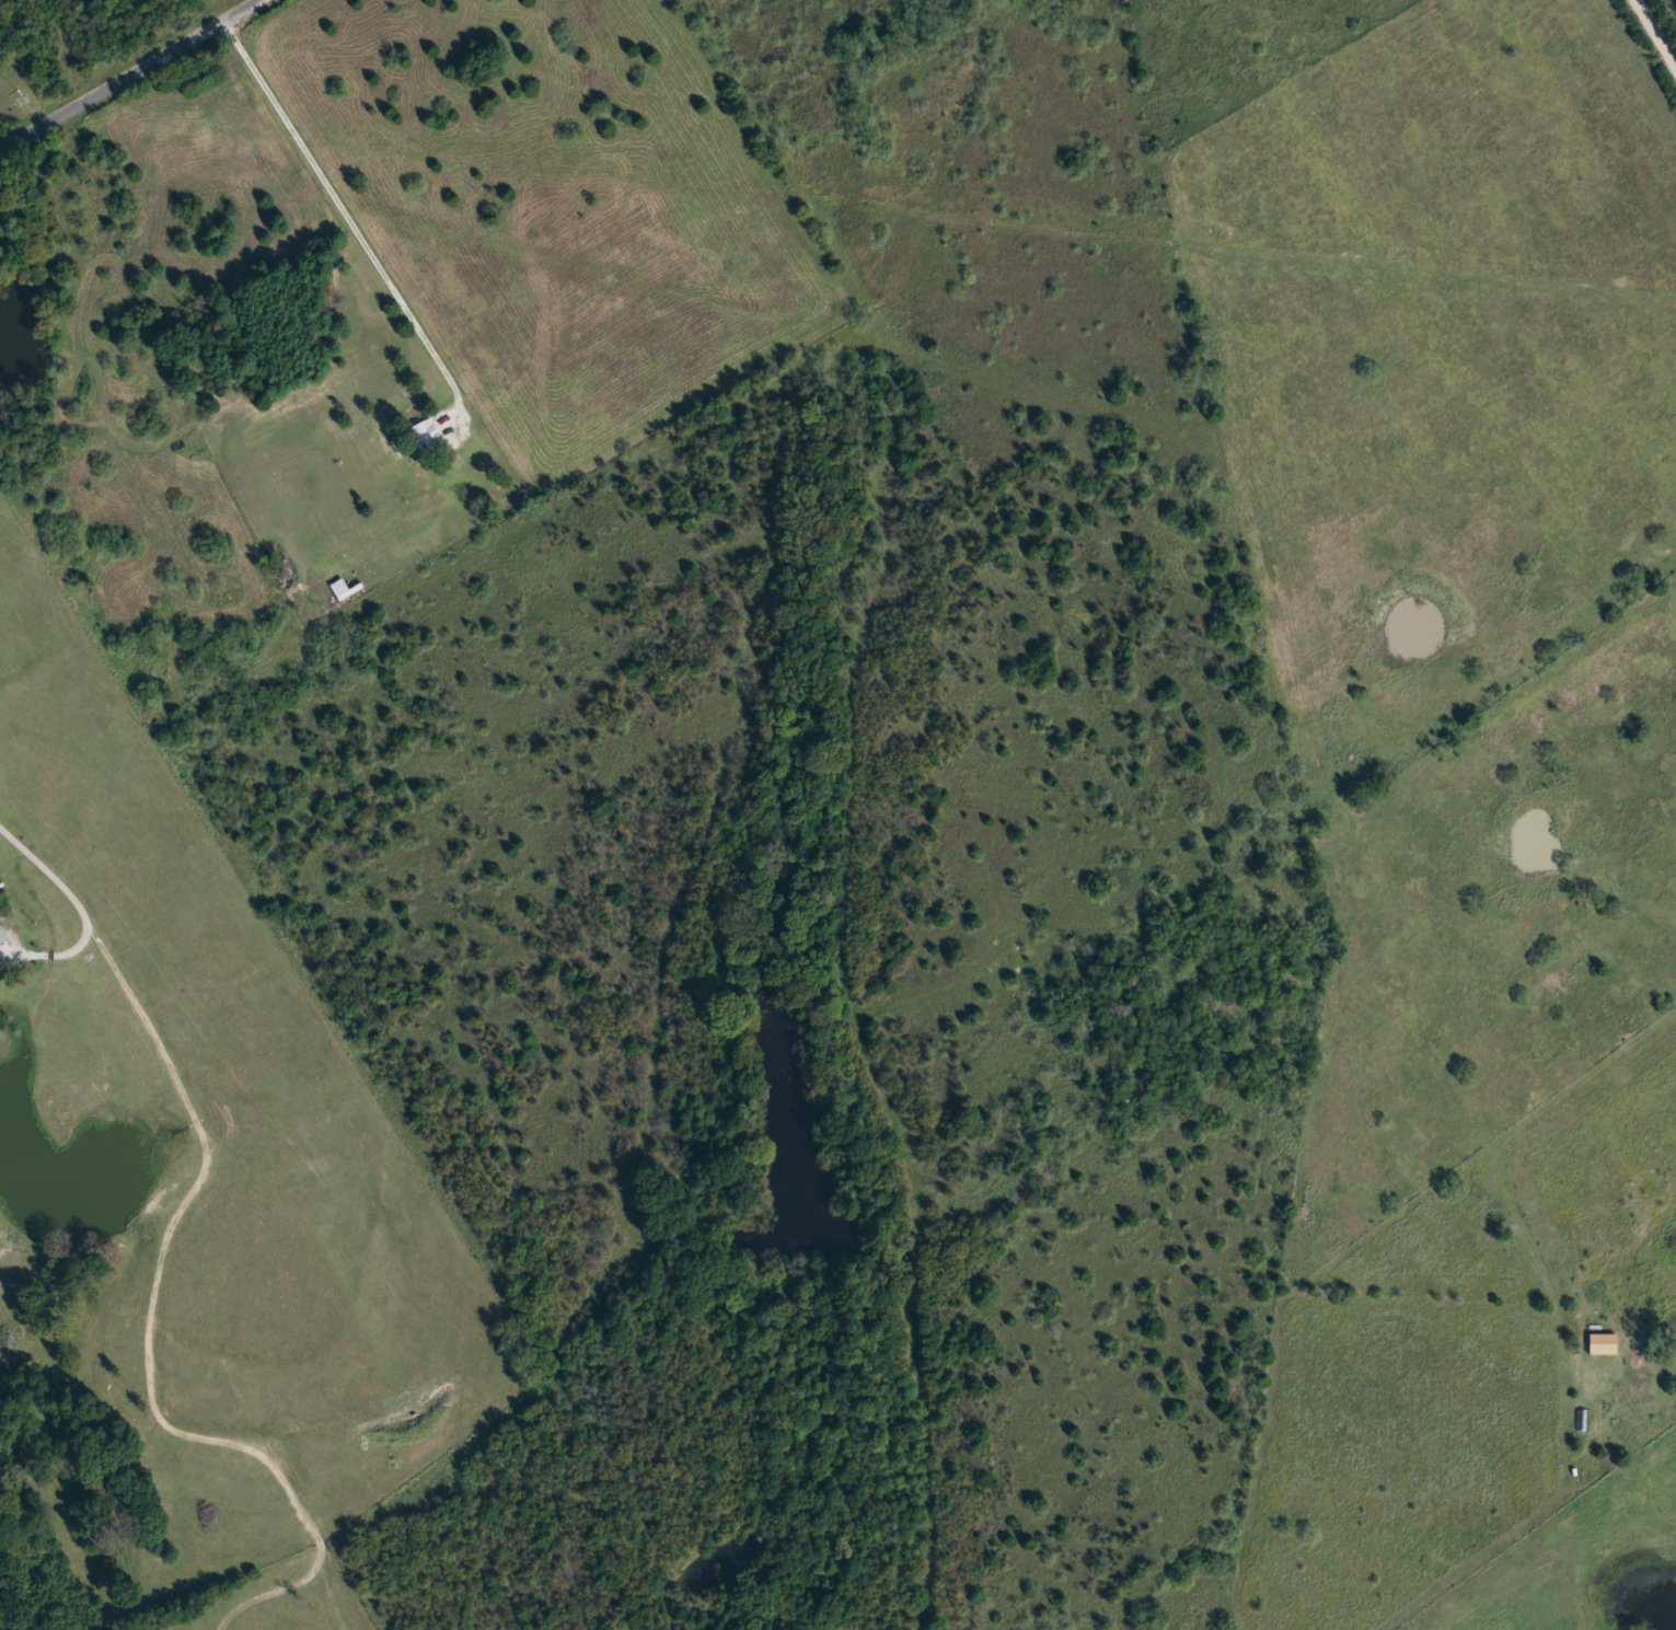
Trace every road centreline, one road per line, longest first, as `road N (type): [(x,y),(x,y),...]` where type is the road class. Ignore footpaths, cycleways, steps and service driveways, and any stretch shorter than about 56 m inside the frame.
road 1 (residential): [(0,139),(244,0)]

